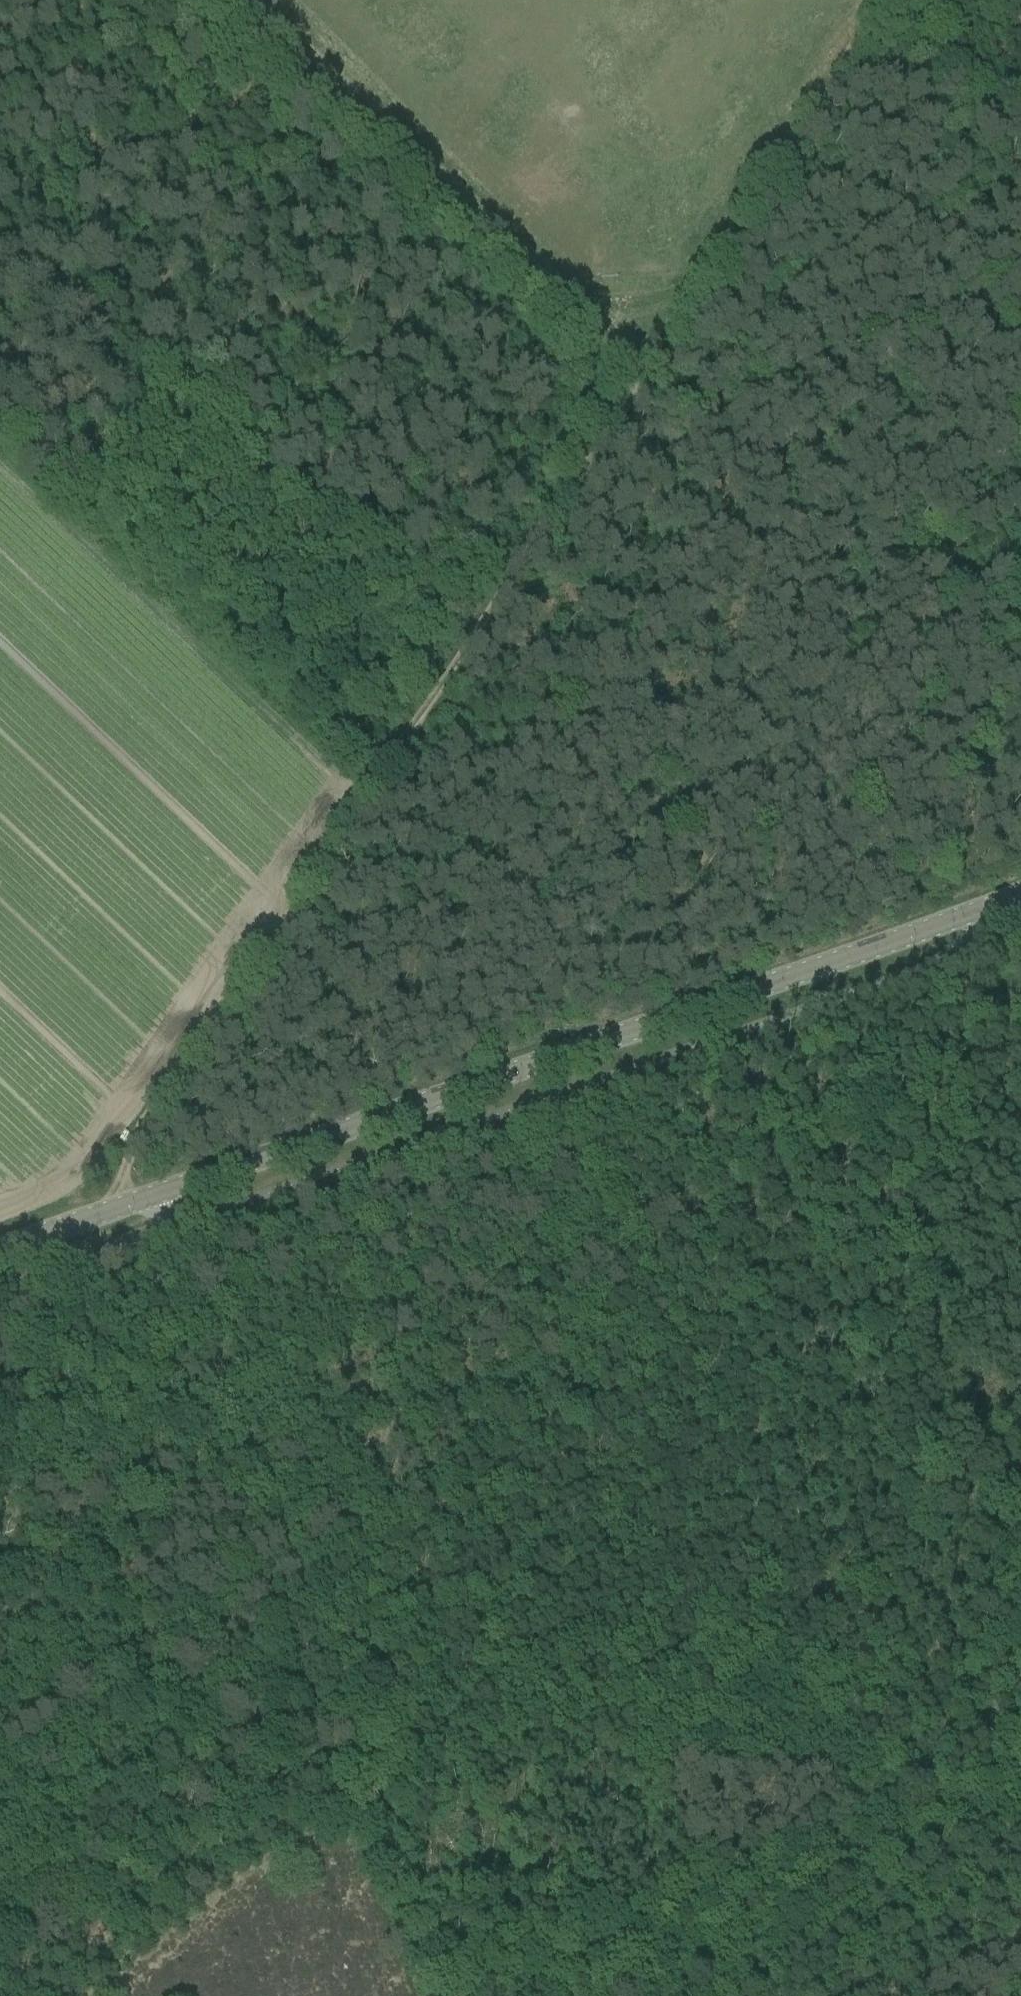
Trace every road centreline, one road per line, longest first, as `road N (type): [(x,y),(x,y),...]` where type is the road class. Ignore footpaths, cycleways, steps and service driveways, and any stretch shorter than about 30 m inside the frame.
road 1 (track): [(115,1210),(131,1154),(341,848),(886,0)]
road 2 (tertiary): [(0,1250),(1020,899)]
road 3 (track): [(154,1197),(454,1995)]
road 4 (track): [(250,0),(636,359),(643,377)]
road 5 (track): [(629,1995),(1020,1846)]

